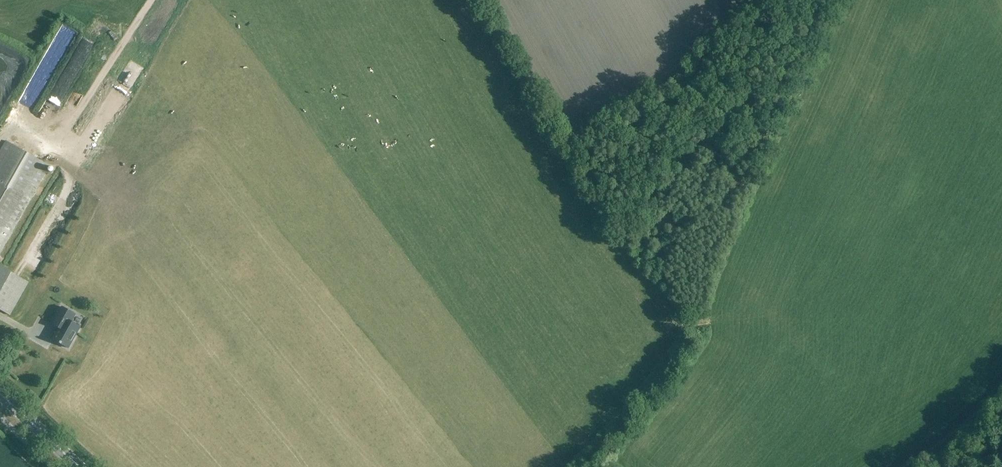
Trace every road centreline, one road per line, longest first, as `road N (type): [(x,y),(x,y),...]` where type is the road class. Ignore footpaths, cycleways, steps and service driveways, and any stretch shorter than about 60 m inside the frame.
road 1 (track): [(151,0),(58,144)]

